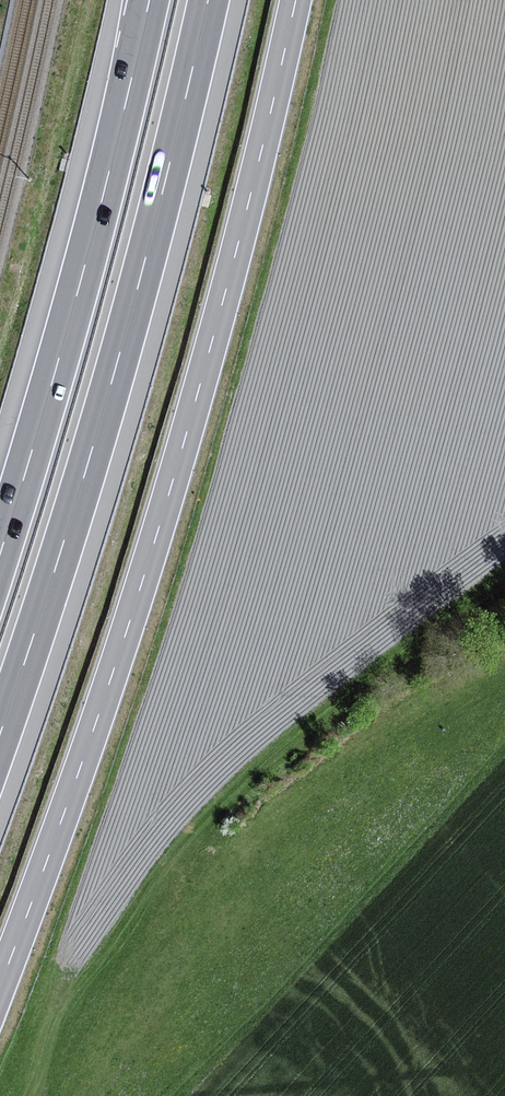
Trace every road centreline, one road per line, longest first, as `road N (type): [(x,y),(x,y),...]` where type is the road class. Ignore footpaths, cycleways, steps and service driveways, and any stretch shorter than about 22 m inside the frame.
road 1 (primary): [(0,983),(168,497),(296,0)]
road 2 (motorway): [(0,739),(120,360),(207,0)]
road 3 (motorway): [(146,0),(0,556)]

